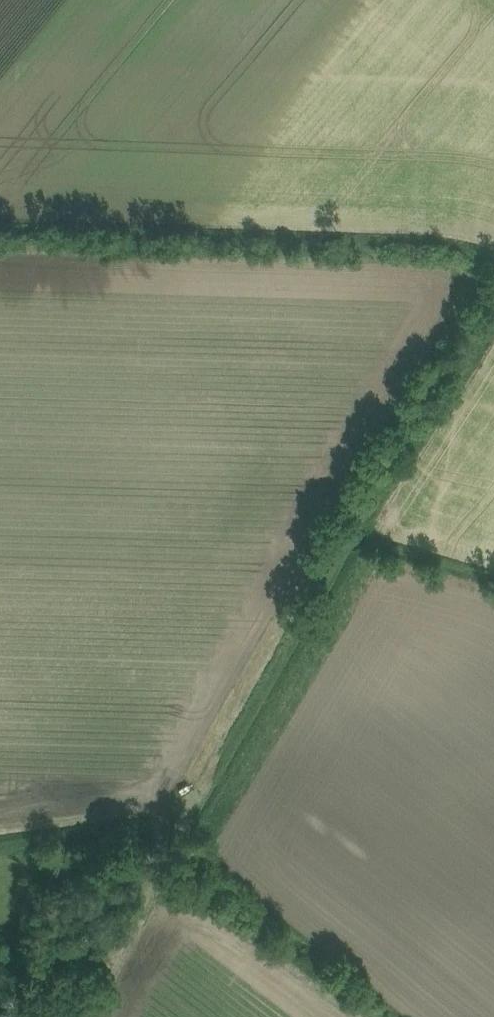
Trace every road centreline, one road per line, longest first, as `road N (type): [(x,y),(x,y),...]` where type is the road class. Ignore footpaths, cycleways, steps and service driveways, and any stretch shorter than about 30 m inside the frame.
road 1 (track): [(64,1016),(149,869)]

